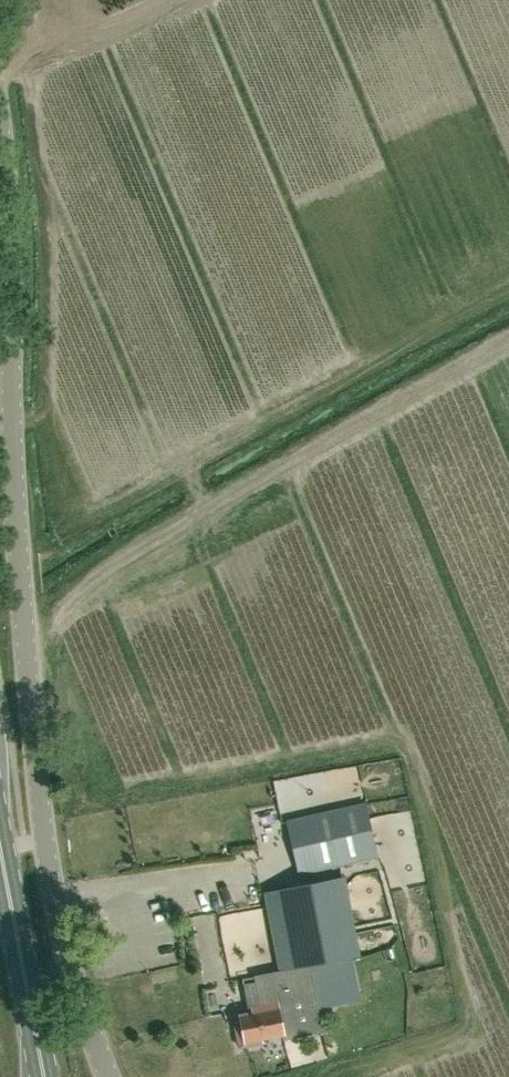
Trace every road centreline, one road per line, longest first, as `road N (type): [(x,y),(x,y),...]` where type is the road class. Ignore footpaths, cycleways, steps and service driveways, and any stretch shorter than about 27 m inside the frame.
road 1 (unclassified): [(109,1076),(45,842),(0,119)]
road 2 (primary): [(0,842),(46,1076)]

